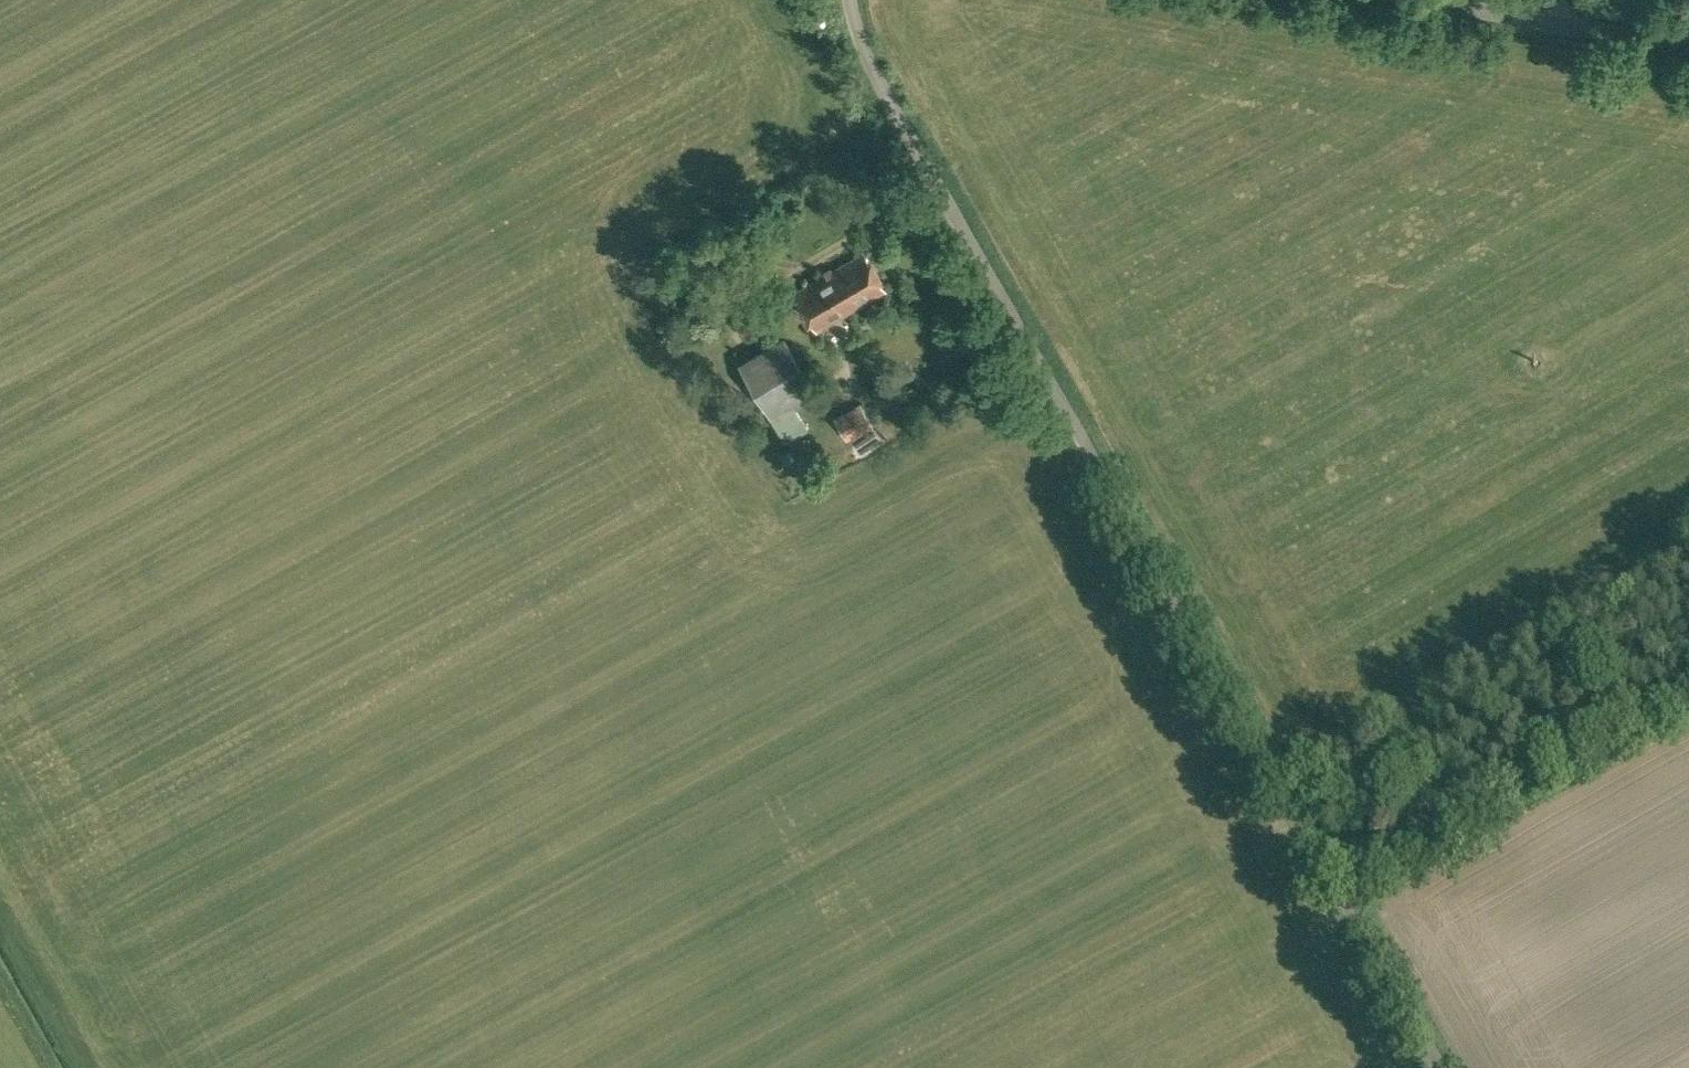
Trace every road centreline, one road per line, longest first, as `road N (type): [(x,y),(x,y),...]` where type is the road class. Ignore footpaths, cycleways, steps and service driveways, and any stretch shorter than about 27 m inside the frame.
road 1 (unclassified): [(1438,1067),(864,53),(850,0)]
road 2 (tertiary): [(1688,45),(1442,0)]

